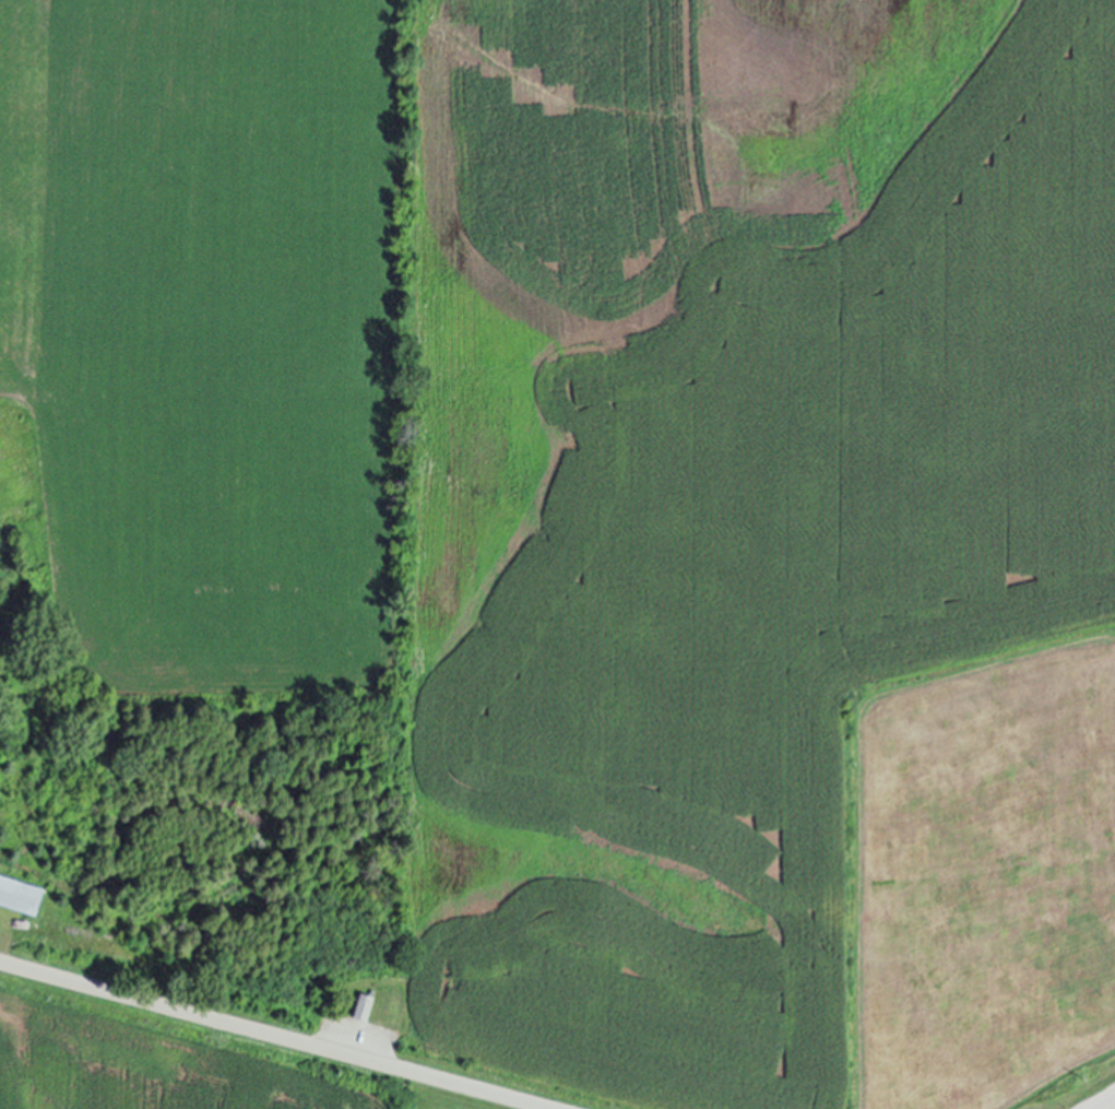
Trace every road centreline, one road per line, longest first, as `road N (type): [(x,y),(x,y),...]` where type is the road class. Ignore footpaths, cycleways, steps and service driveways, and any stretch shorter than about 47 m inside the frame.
road 1 (residential): [(0,962),(551,1108)]

